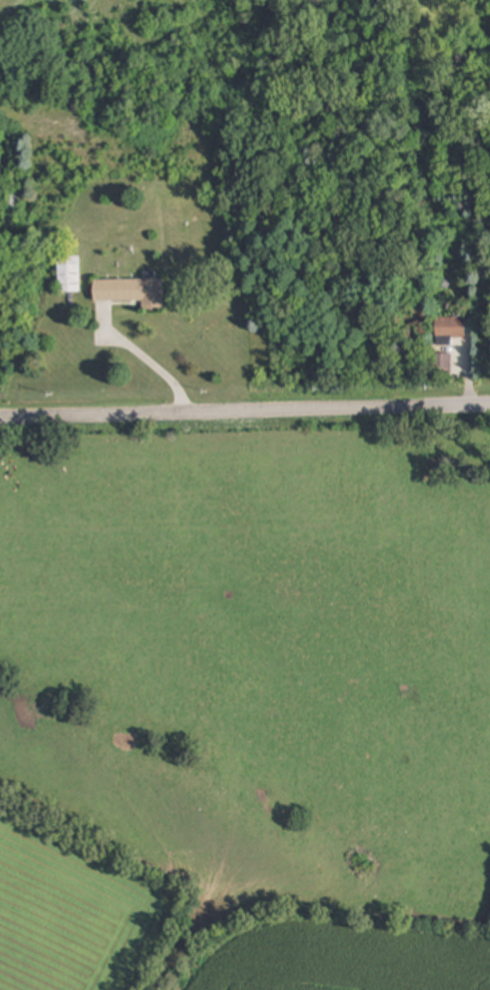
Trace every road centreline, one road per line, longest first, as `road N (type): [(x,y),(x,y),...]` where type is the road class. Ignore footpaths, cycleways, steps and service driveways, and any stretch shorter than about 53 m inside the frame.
road 1 (residential): [(0,414),(489,401)]

